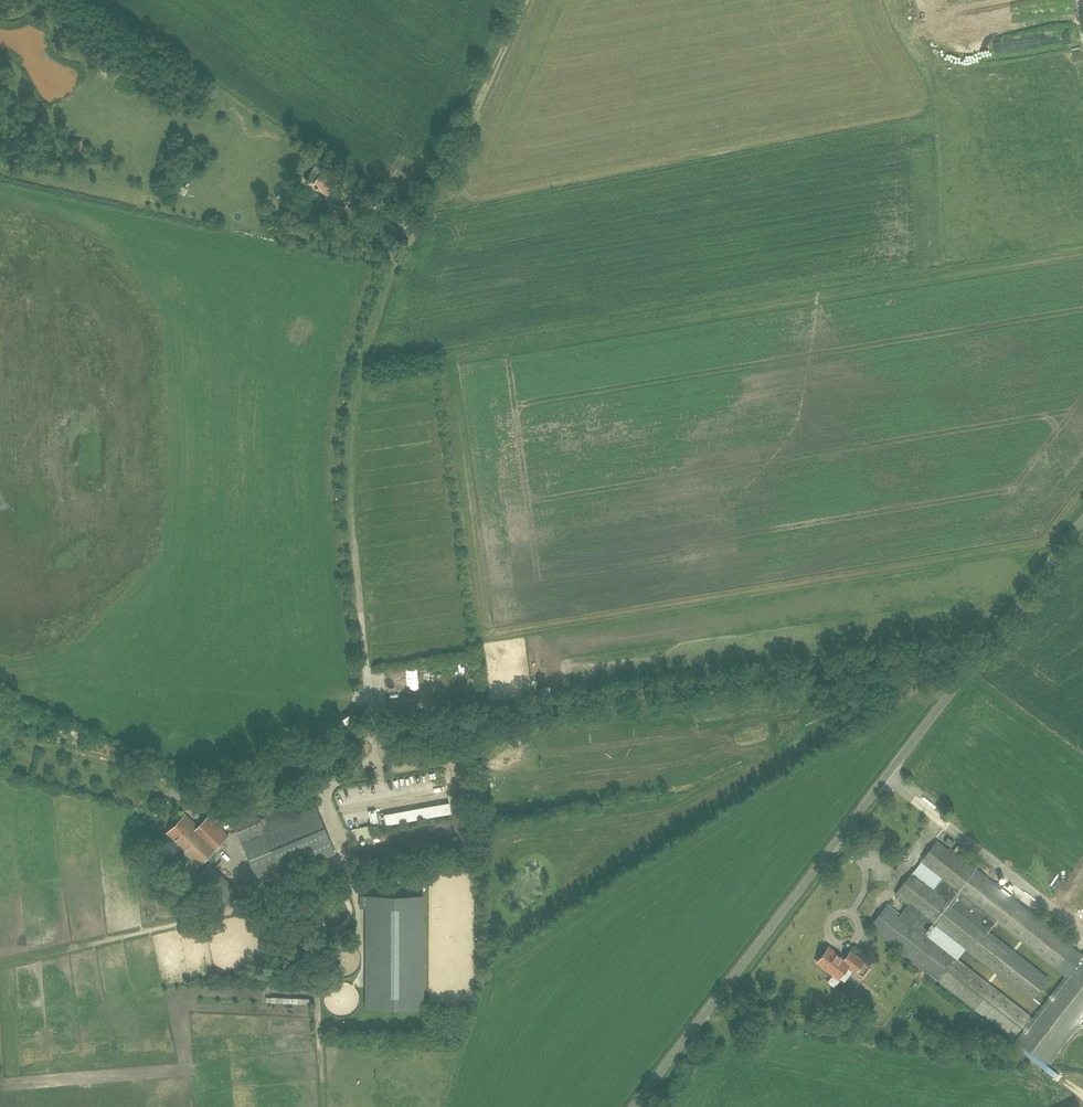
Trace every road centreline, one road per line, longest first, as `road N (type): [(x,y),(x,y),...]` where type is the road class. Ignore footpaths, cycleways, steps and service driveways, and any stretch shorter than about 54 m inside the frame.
road 1 (unclassified): [(635,1106),(1082,520)]
road 2 (track): [(519,0),(391,279)]

